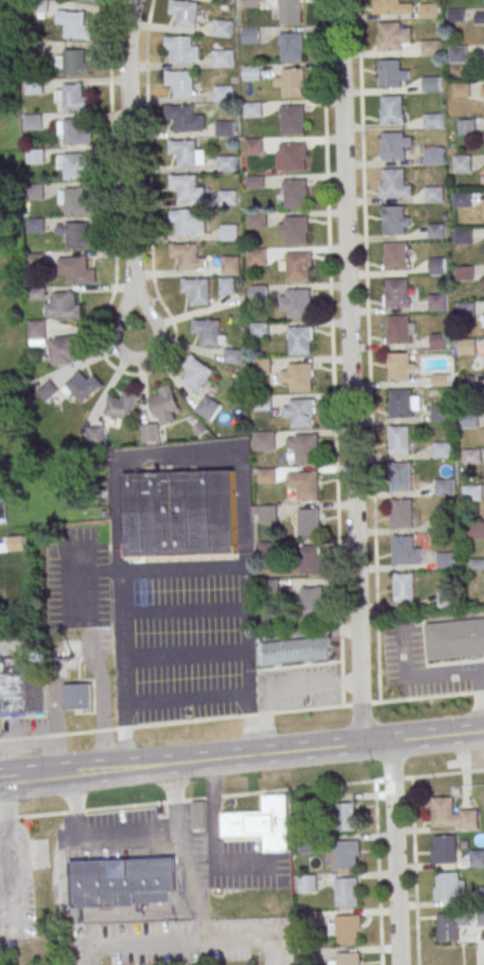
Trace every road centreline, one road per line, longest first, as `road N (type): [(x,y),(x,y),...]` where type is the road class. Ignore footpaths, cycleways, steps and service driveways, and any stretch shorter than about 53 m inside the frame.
road 1 (residential): [(362,744),(340,0)]
road 2 (secondary): [(483,731),(18,778)]
road 3 (residential): [(136,291),(126,49),(131,0)]
road 4 (residential): [(399,964),(390,741)]

